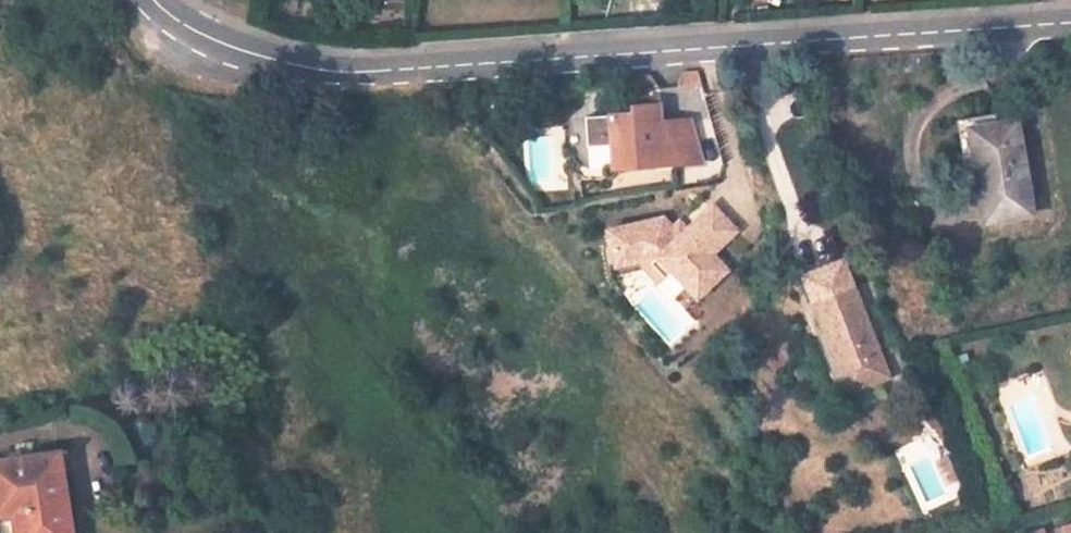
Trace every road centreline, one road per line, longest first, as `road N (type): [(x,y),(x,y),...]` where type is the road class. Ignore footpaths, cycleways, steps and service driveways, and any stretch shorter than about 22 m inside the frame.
road 1 (residential): [(141,0),(154,19),(219,54),(373,59),(1070,9)]

